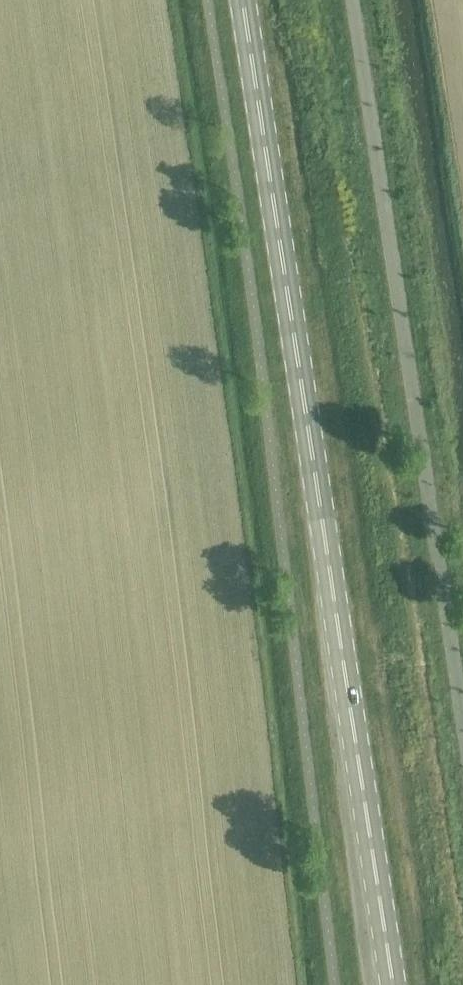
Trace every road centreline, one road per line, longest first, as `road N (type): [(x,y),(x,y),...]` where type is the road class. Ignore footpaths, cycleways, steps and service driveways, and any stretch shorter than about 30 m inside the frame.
road 1 (tertiary): [(240,0),(383,984)]
road 2 (unclassified): [(462,709),(353,0)]

